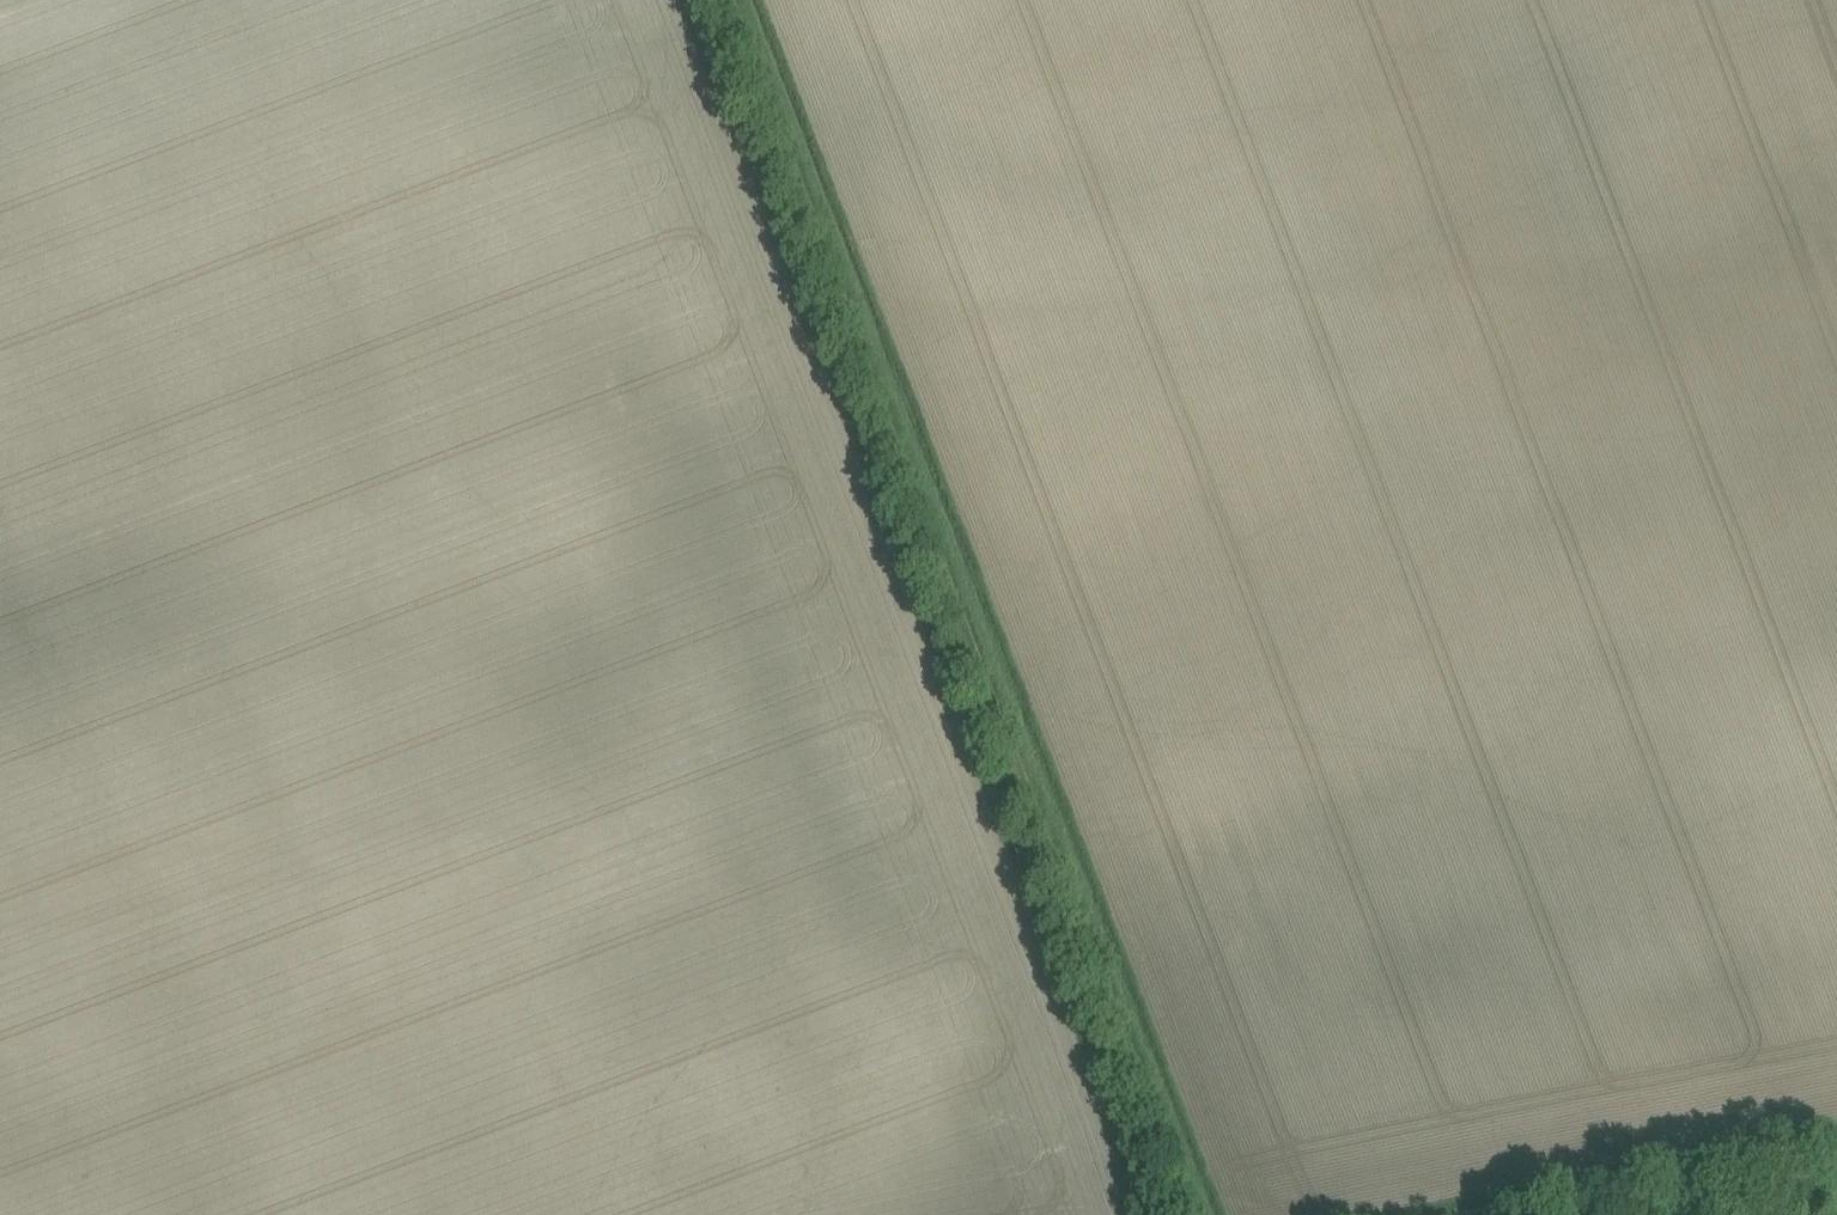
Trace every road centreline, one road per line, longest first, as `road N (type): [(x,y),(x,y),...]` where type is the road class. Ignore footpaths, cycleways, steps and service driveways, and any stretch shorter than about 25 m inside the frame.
road 1 (track): [(1476,1214),(1836,1145)]

